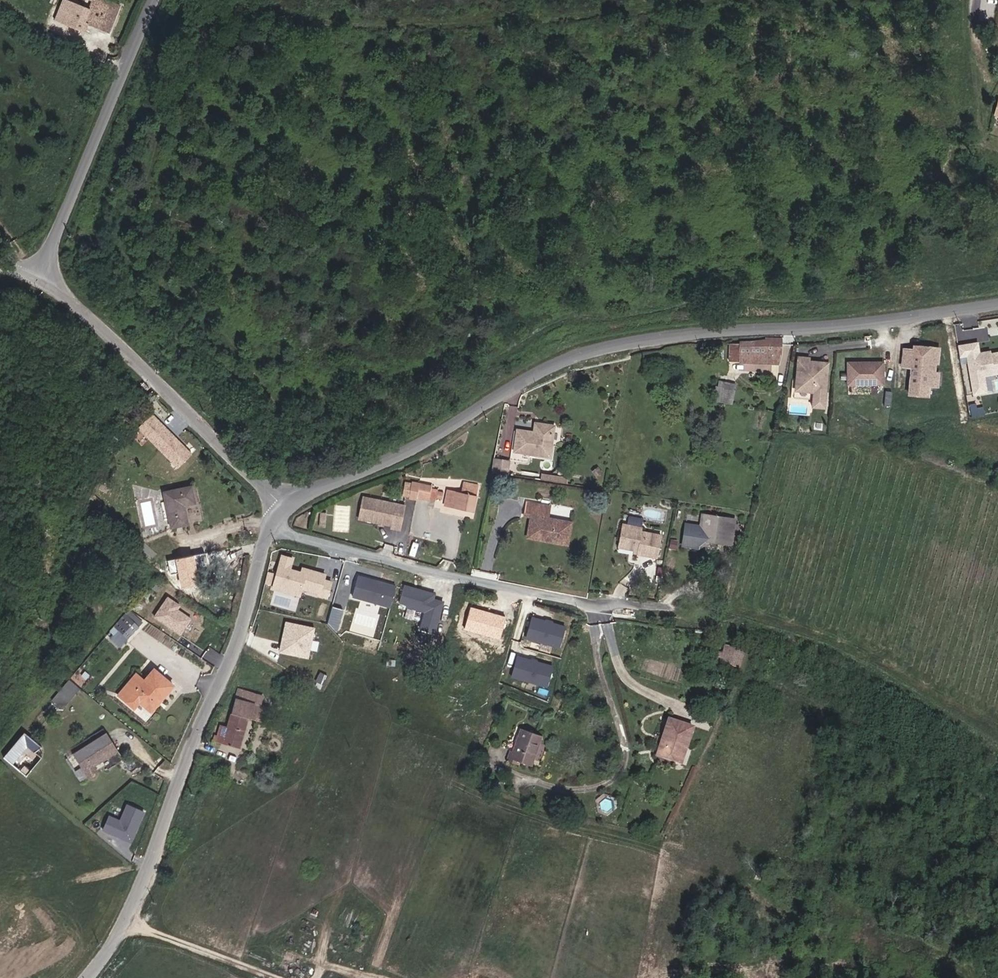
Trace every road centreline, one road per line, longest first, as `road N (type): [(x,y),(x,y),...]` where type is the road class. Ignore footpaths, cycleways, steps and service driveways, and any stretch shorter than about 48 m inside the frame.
road 1 (residential): [(286,507),(410,451),(581,354),(676,335),(842,325),(997,303)]
road 2 (tertiary): [(86,977),(114,940),(153,853),(273,525)]
road 3 (residential): [(273,525),(468,579),(679,610)]
road 4 (unclassified): [(42,276),(86,309),(286,507)]
road 5 (unclassified): [(155,0),(42,276)]

